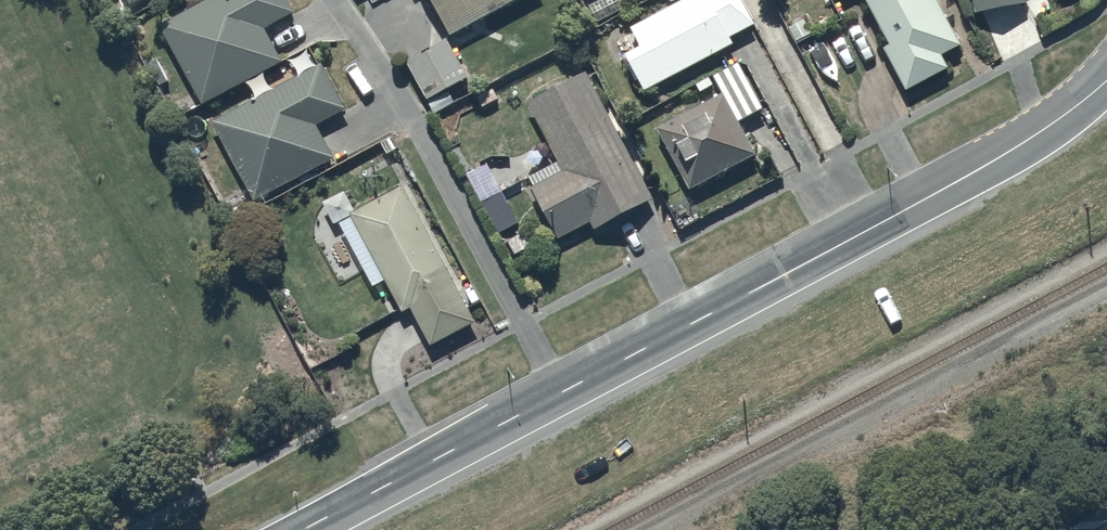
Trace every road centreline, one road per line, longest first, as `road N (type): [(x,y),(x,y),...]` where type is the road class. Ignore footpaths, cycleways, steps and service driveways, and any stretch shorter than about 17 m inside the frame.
road 1 (secondary): [(306,529),(1016,149),(1106,78)]

